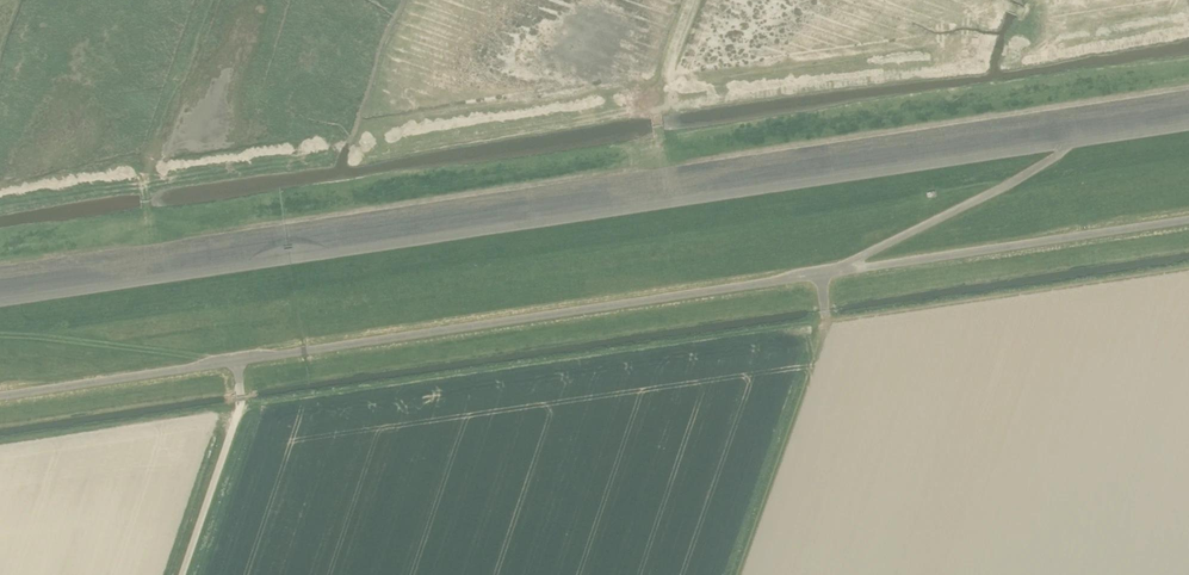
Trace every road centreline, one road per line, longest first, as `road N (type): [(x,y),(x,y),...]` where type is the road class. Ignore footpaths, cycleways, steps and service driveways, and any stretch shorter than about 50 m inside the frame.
road 1 (track): [(0,301),(1073,141)]
road 2 (track): [(835,272),(1073,141),(1188,123)]
road 3 (track): [(740,574),(827,332),(823,274)]
road 4 (track): [(0,331),(216,363)]

